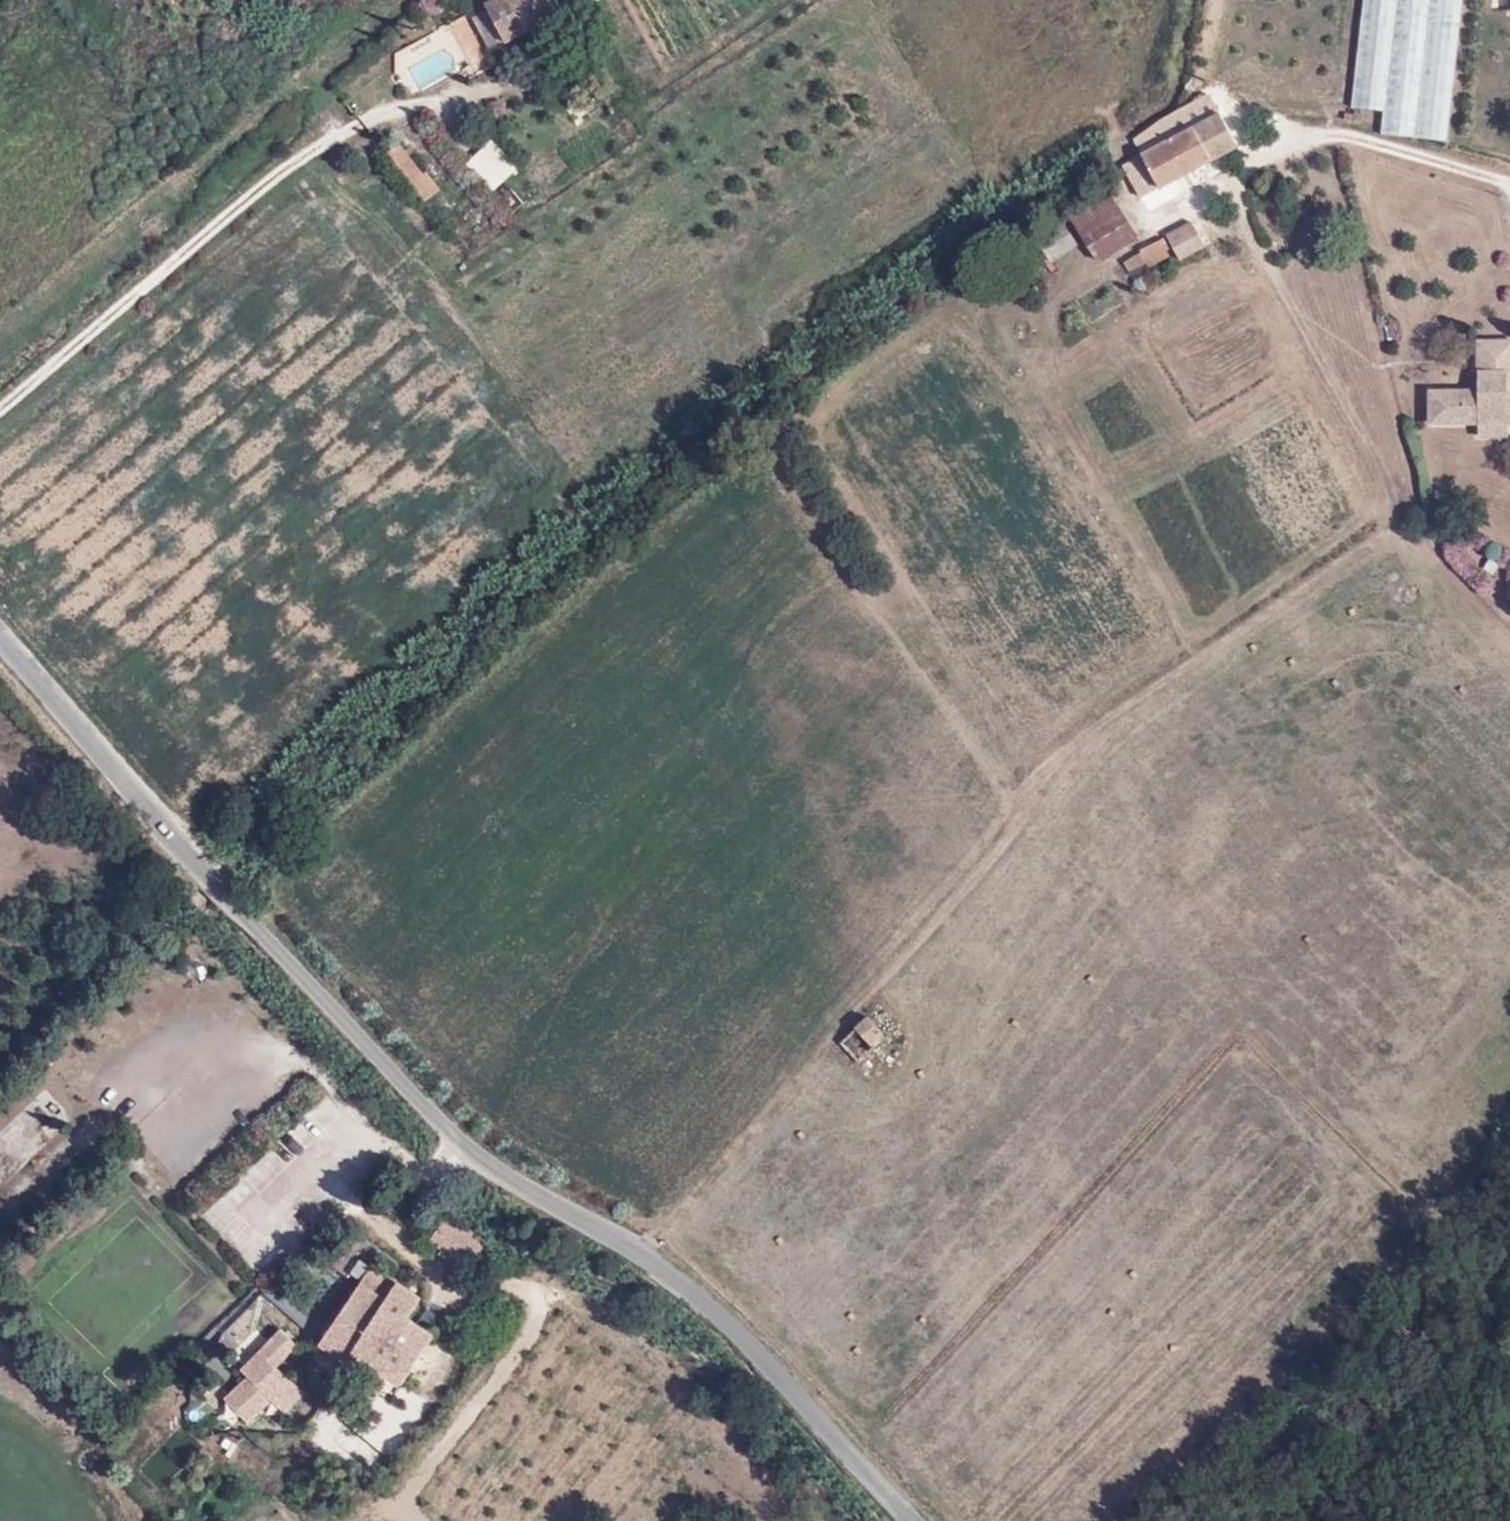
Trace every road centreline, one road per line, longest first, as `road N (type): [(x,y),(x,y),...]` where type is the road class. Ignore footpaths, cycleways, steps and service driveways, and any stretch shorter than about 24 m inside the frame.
road 1 (track): [(639,1257),(1011,835),(1045,774),(1112,714),(1369,542),(1384,521),(1370,450),(1253,237)]
road 2 (unclassified): [(0,637),(465,1152),(670,1276),(739,1334),(908,1520)]
road 3 (residential): [(463,98),(418,101),(350,128),(0,408)]
road 4 (track): [(1350,0),(1335,136)]

